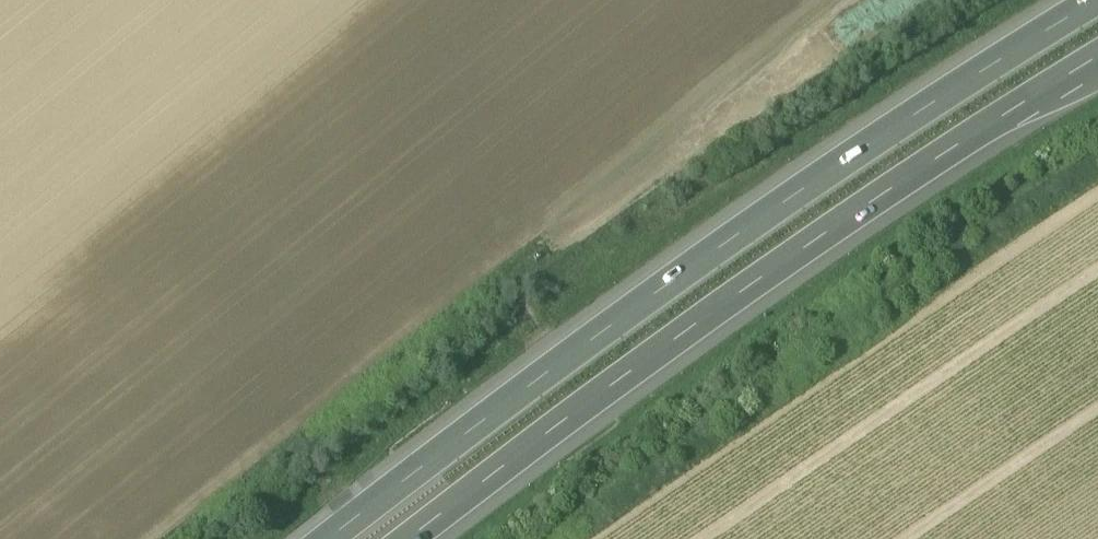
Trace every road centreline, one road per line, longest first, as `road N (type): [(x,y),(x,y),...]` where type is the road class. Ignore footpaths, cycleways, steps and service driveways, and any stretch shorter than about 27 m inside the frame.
road 1 (motorway): [(1086,0),(787,192),(322,538)]
road 2 (motorway): [(403,538),(799,247),(1097,49)]

